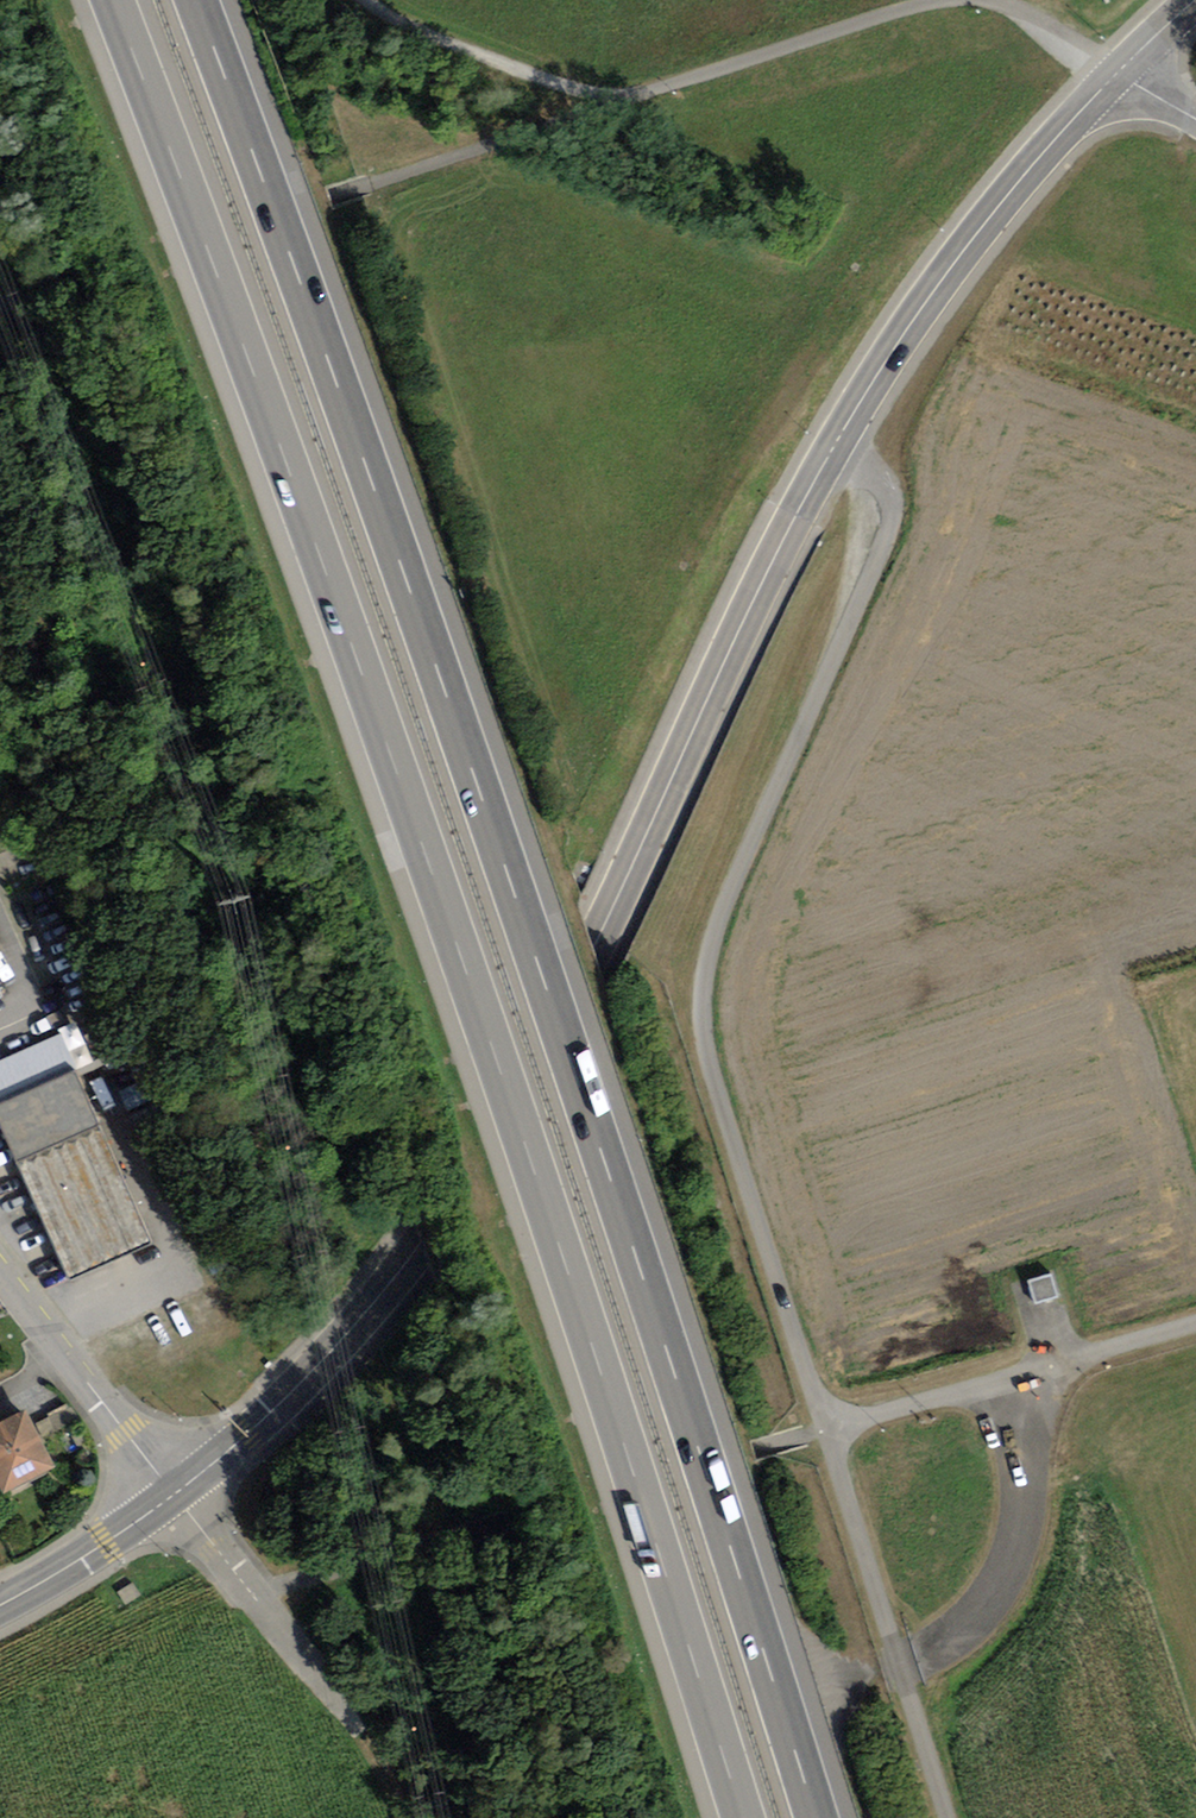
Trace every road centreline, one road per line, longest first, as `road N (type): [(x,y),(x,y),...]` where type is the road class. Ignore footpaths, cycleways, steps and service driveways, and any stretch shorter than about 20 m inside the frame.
road 1 (motorway): [(114,0),(389,751),(576,1301),(738,1817)]
road 2 (motorway): [(813,1817),(460,730),(194,0)]
road 3 (tertiary): [(1117,74),(976,238),(846,425),(526,1061),(411,1249),(246,1438),(170,1498)]
road 4 (track): [(943,1817),(716,1076),(702,1002),(724,912),(896,512),(892,493),(846,425)]
road 5 (track): [(243,1596),(1195,1323)]
road 6 (track): [(388,1817),(376,1775),(170,1498)]
road 7 (track): [(1006,1378),(1028,1489),(1007,1575),(980,1618),(944,1651),(902,1668)]
road 8 (residential): [(170,1498),(0,1267)]
road 9 (tertiary): [(170,1498),(0,1603)]

